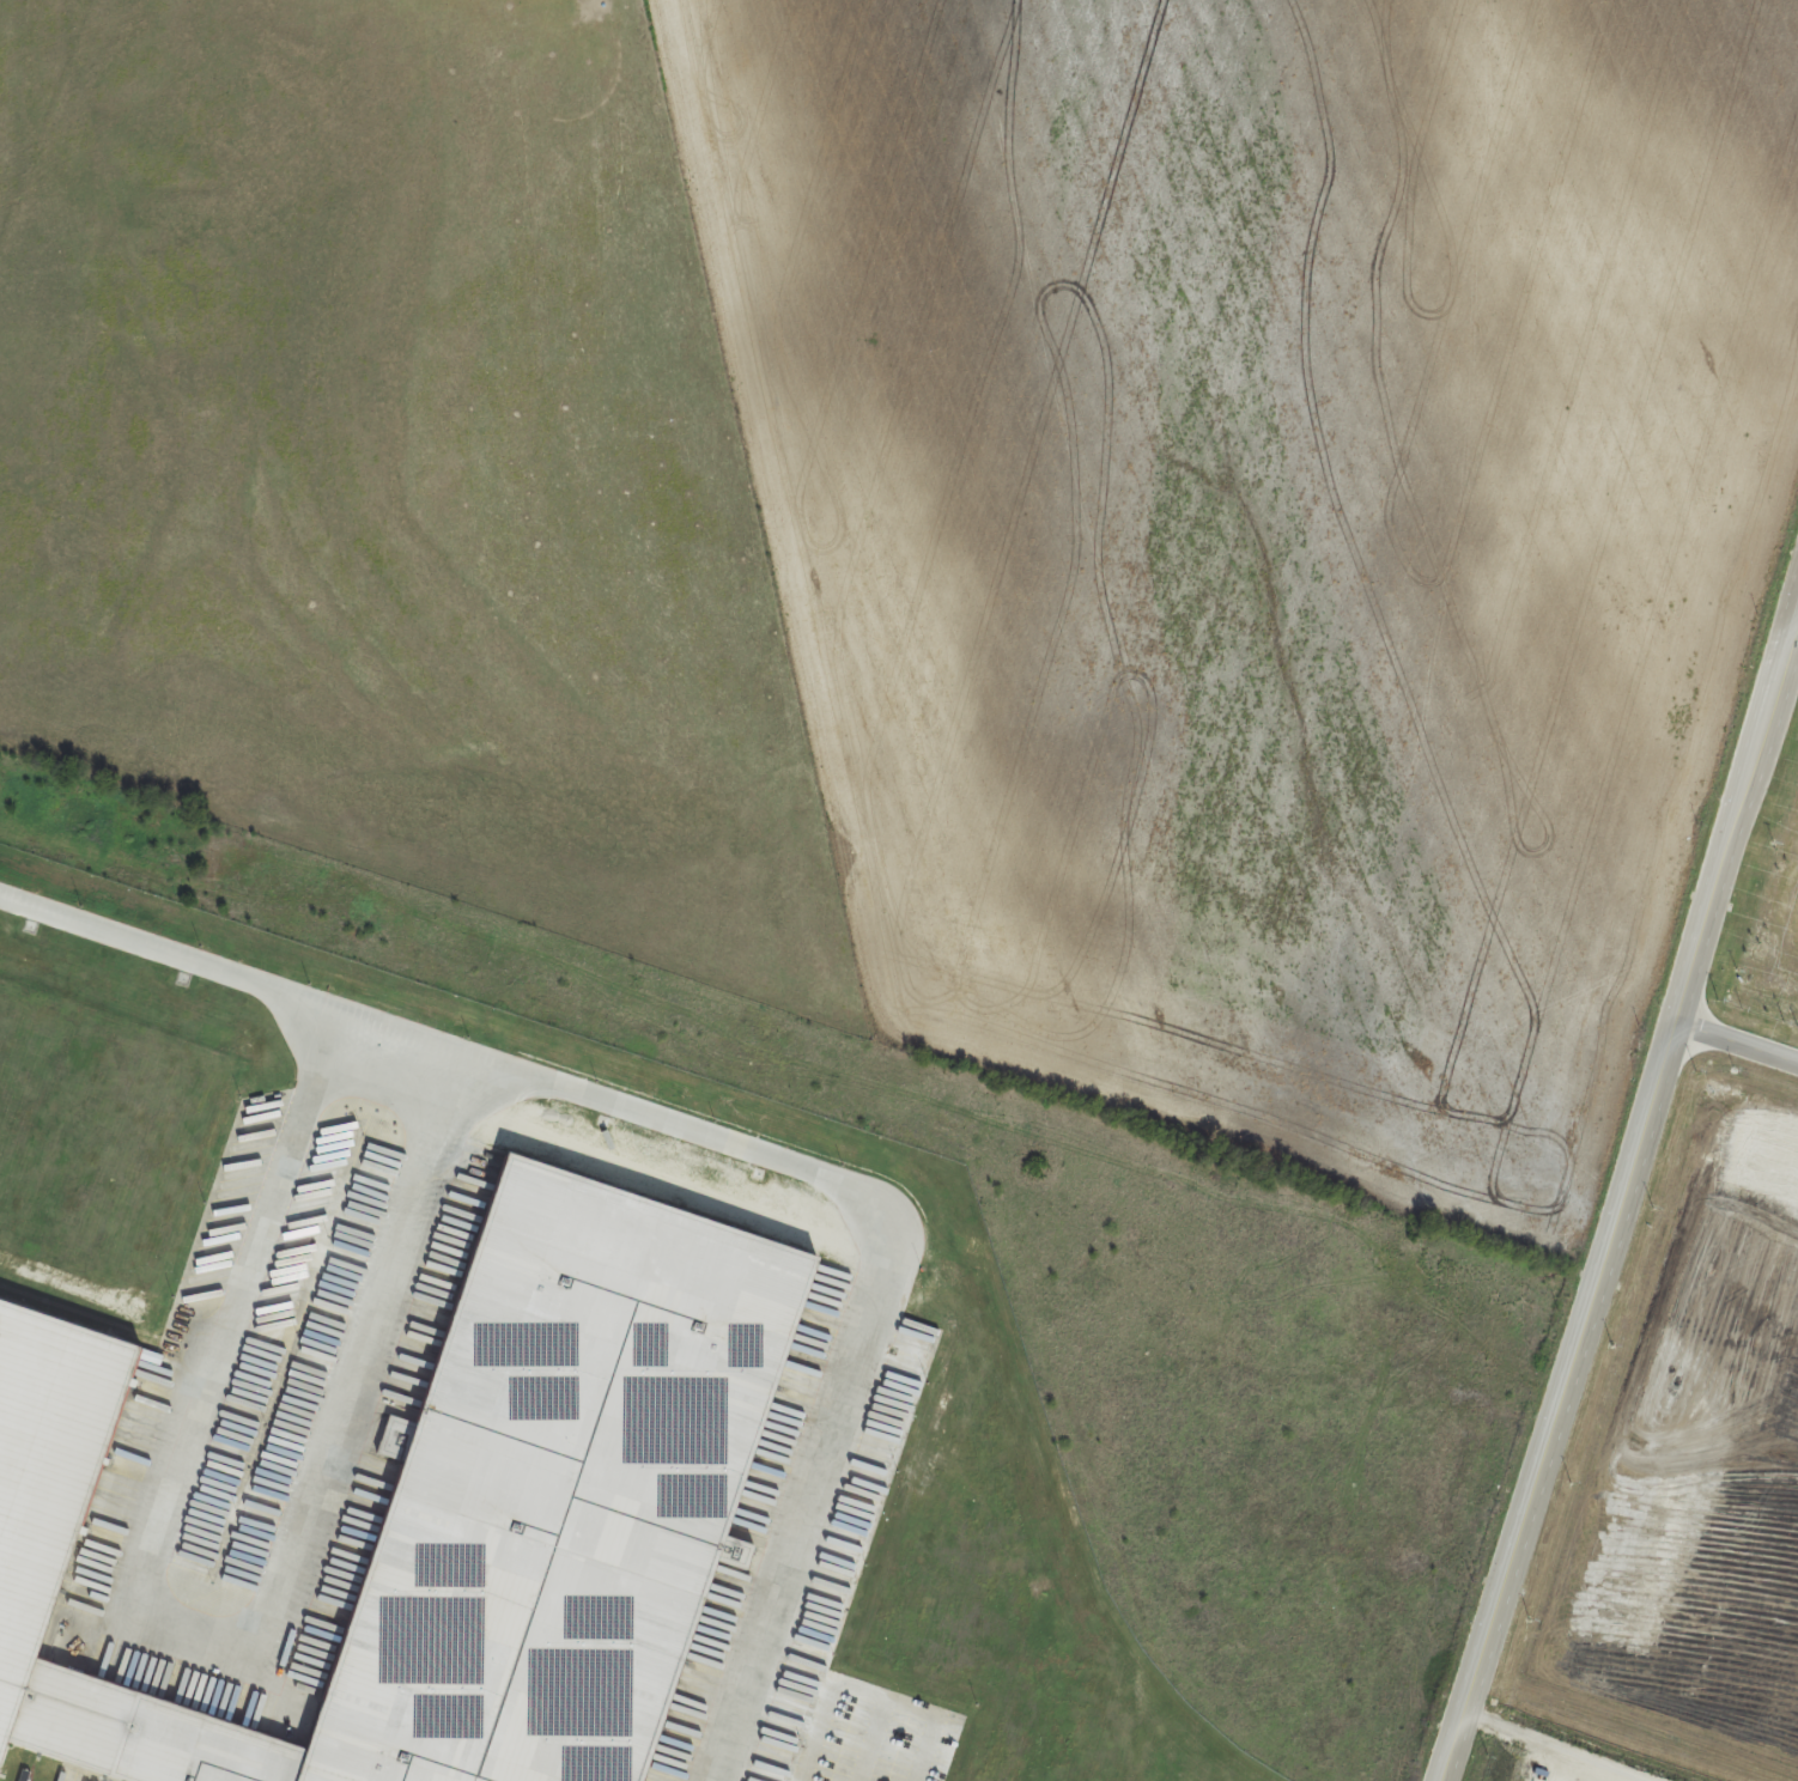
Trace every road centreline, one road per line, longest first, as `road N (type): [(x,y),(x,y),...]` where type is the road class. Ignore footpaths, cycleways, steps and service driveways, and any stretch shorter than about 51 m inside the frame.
road 1 (tertiary): [(1440,1780),(1797,601)]

